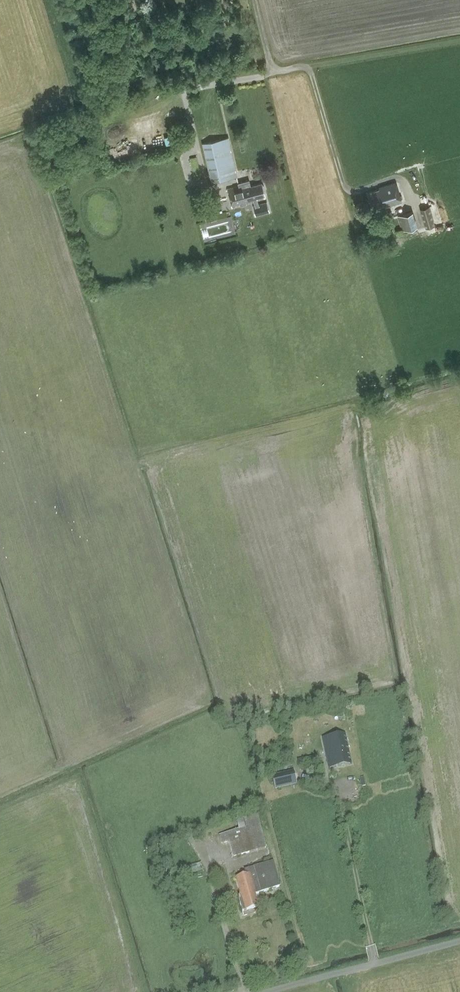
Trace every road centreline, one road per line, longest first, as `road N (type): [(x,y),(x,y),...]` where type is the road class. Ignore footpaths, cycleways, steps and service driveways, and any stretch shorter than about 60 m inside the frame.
road 1 (track): [(349,204),(308,64),(272,72),(254,0)]
road 2 (track): [(206,188),(186,93),(272,72)]
road 3 (track): [(459,39),(308,64)]

